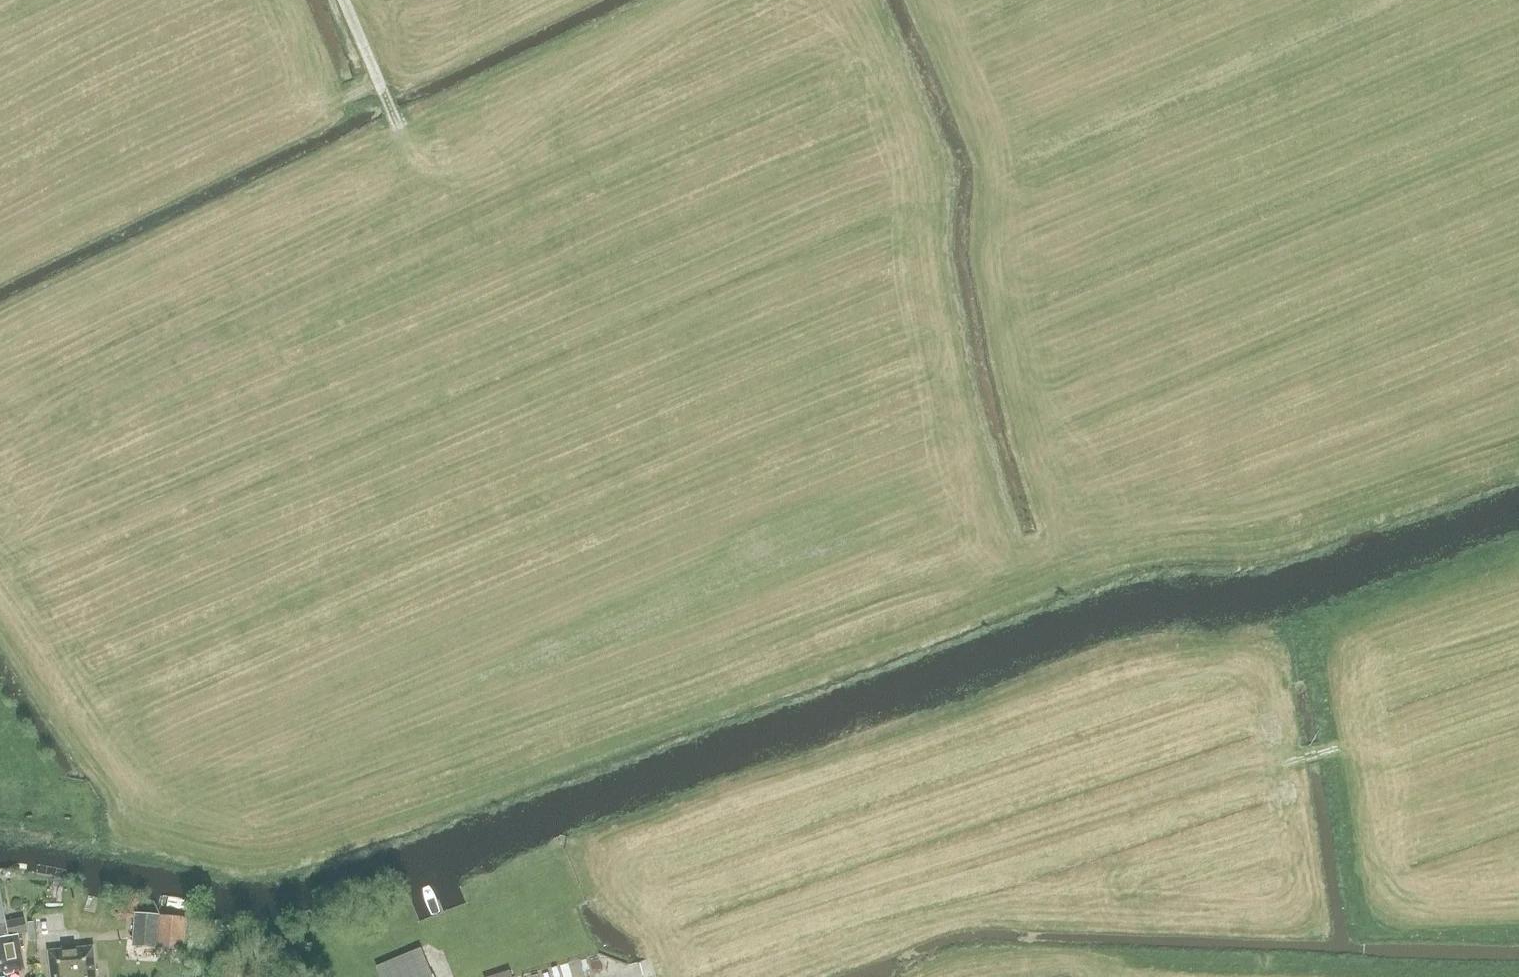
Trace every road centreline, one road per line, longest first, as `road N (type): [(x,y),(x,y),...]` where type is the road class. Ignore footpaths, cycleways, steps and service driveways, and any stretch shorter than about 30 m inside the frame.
road 1 (track): [(401,128),(344,0)]

